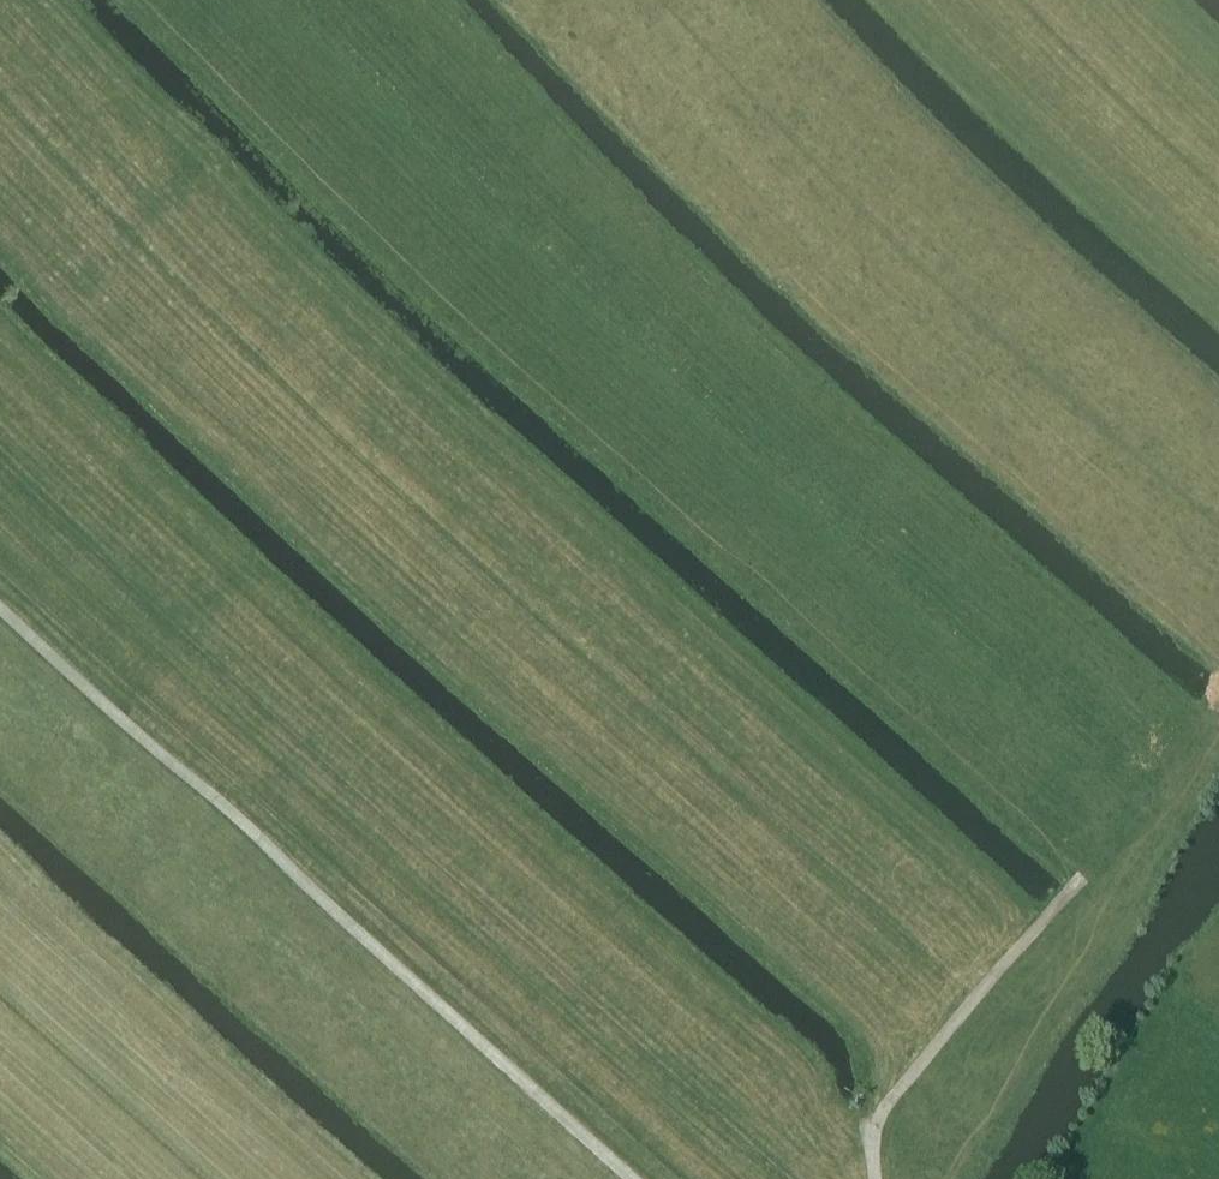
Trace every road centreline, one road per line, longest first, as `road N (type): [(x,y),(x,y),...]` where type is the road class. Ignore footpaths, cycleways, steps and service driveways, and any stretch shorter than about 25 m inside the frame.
road 1 (track): [(633,1178),(0,599)]
road 2 (track): [(873,1178),(881,1109),(1079,878)]

